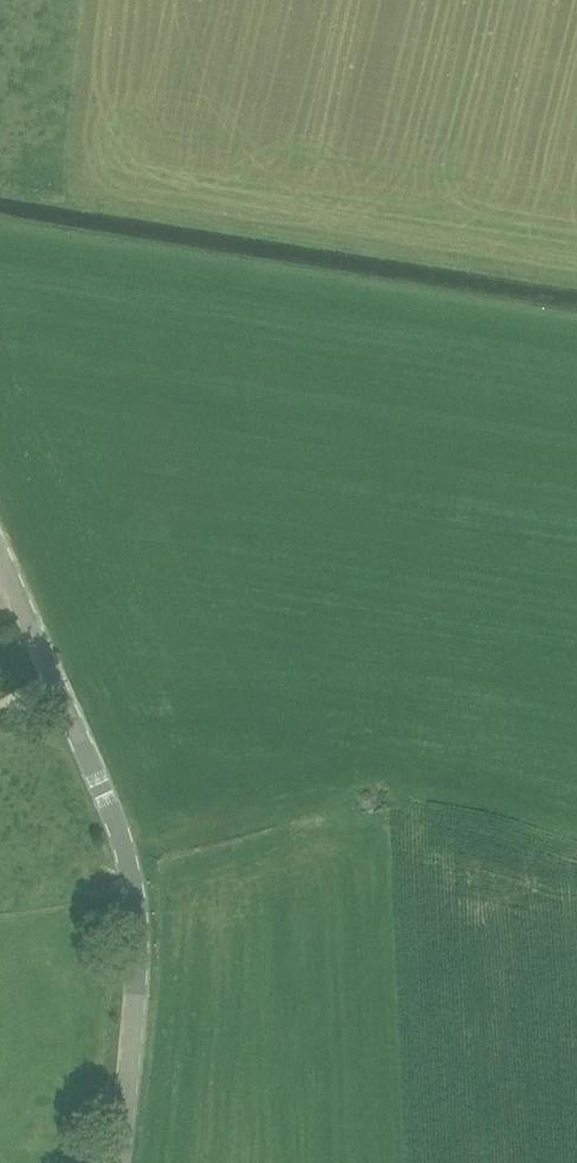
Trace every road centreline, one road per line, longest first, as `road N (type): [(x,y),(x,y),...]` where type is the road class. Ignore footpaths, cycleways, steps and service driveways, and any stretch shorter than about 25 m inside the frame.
road 1 (tertiary): [(116,1162),(134,1017),(134,887),(0,548)]

